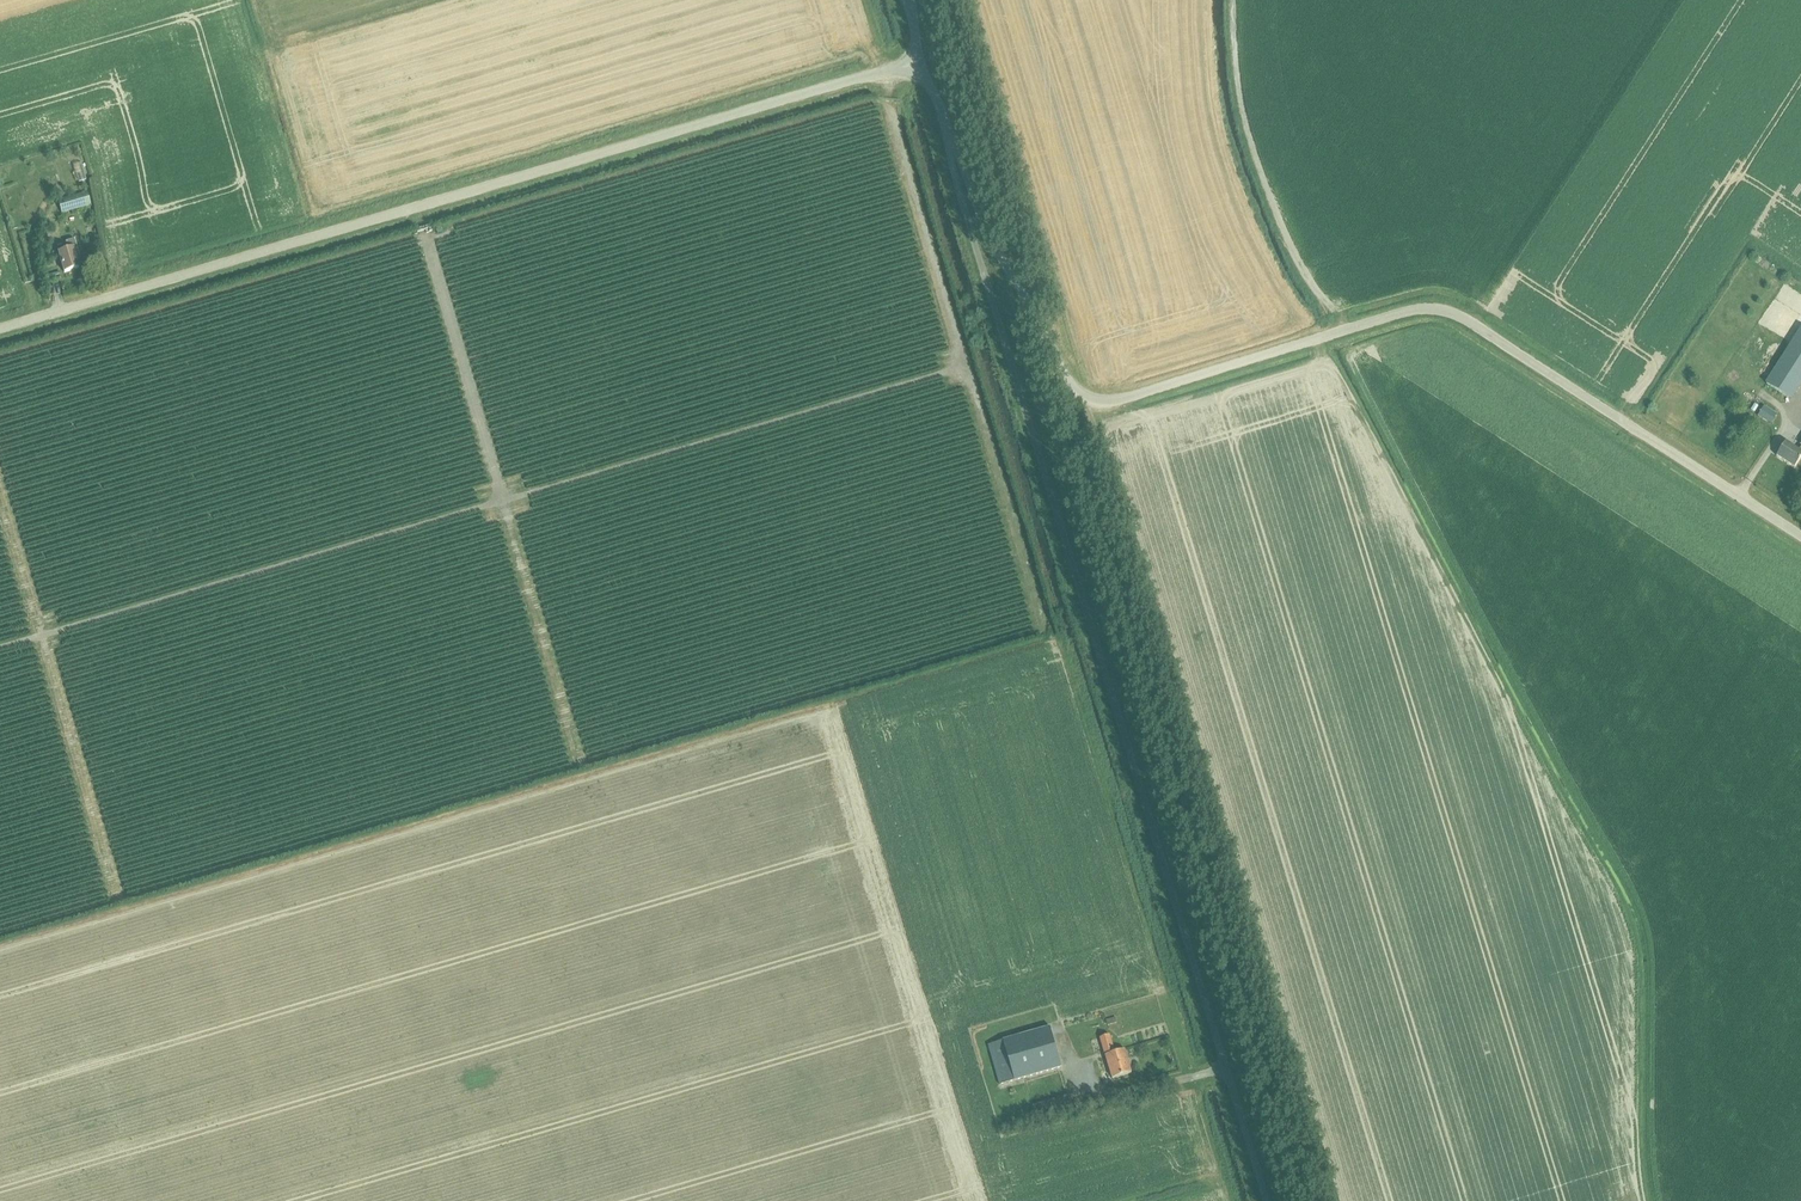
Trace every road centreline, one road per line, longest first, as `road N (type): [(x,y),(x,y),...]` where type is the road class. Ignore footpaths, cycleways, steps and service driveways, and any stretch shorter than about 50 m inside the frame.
road 1 (unclassified): [(1248,1200),(941,118)]
road 2 (unclassified): [(1800,541),(1435,308),(1129,397),(1100,402),(1080,394),(989,235),(941,118)]
road 3 (unclassified): [(0,330),(920,63)]

